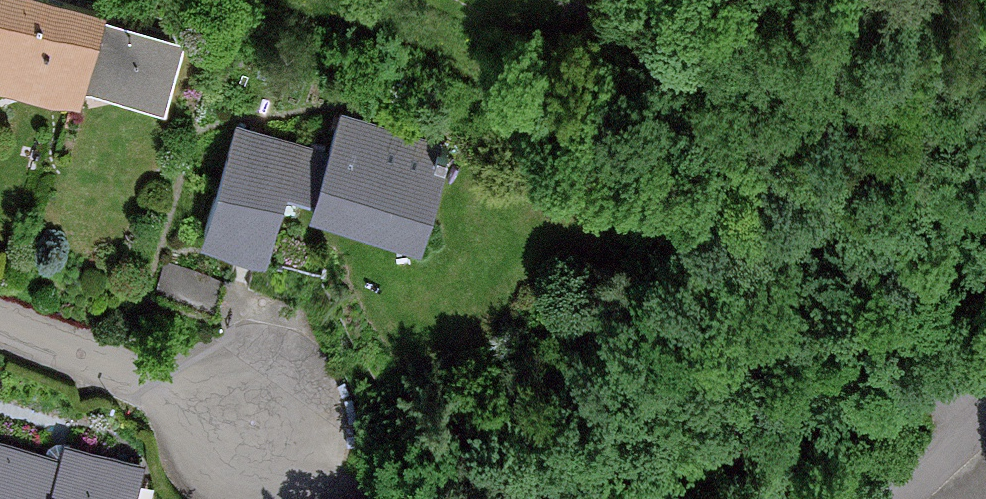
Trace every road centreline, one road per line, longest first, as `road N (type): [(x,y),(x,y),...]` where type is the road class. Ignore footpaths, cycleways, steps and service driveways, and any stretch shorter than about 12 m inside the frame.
road 1 (residential): [(985,386),(918,372),(496,498)]
road 2 (residential): [(0,325),(255,434)]
road 3 (residential): [(985,409),(985,421),(896,498)]
road 4 (residential): [(353,498),(330,493),(255,434)]

